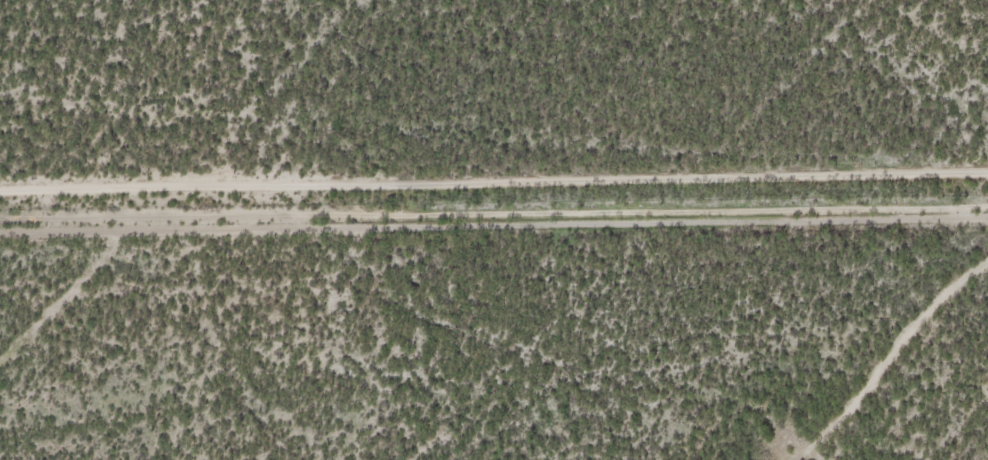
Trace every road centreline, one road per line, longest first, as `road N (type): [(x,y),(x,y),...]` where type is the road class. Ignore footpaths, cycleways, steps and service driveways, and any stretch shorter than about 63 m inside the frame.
road 1 (track): [(0,197),(987,173)]

